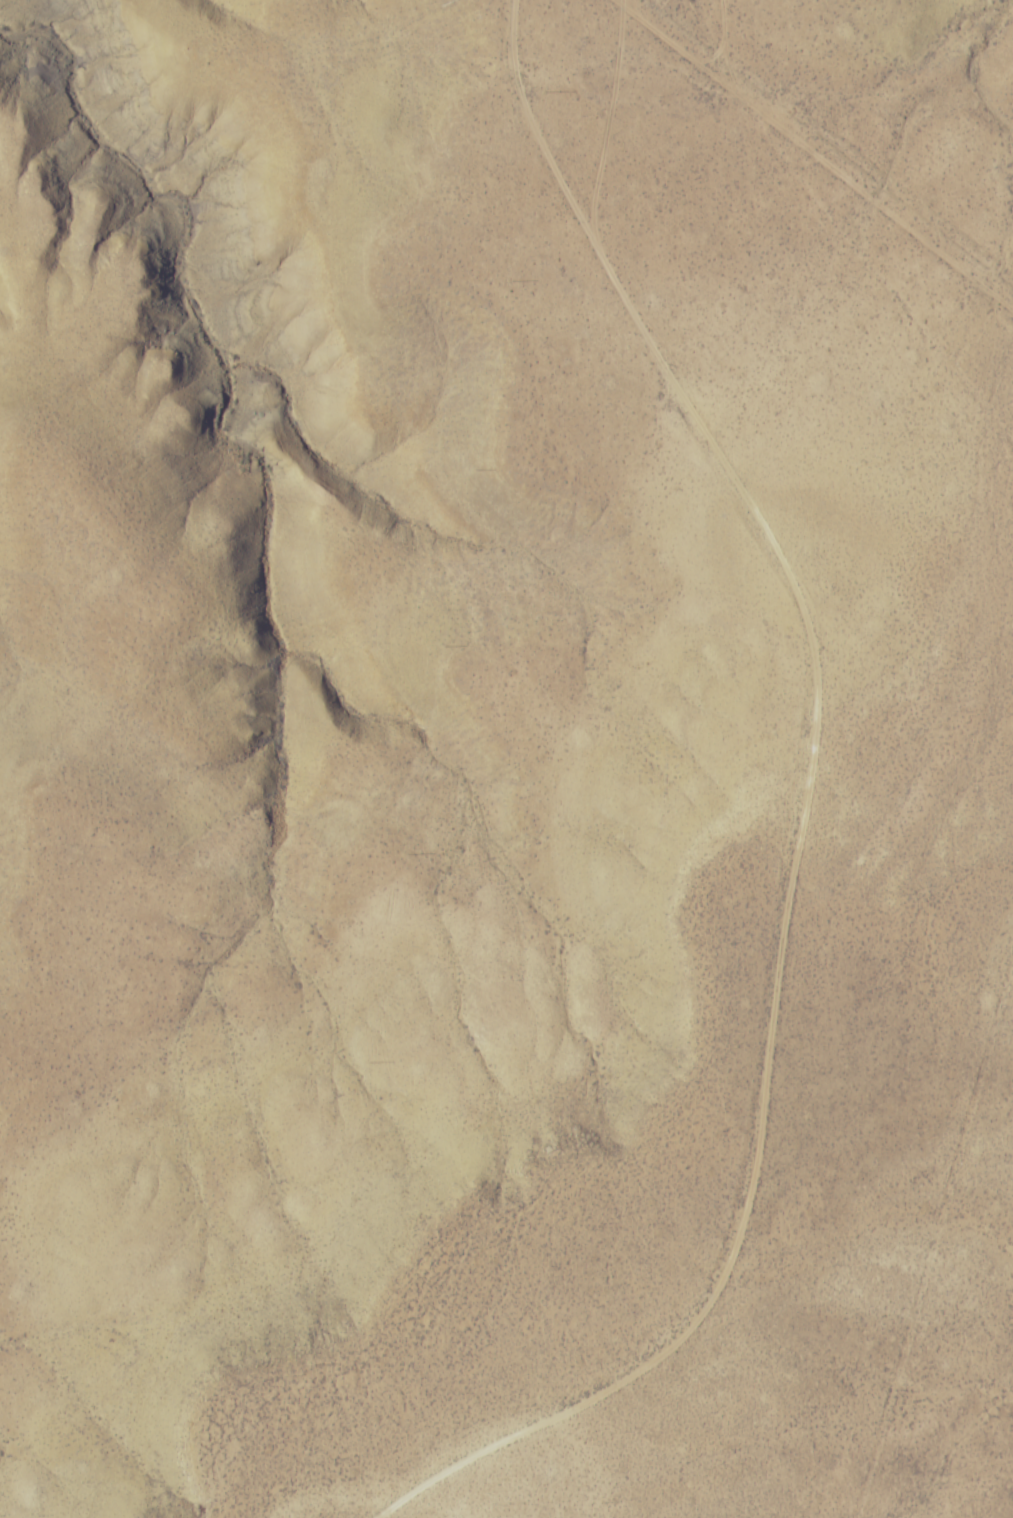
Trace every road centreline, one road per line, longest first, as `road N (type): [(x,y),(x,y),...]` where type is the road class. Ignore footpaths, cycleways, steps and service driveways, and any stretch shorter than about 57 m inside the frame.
road 1 (residential): [(382,1517),(460,1461),(604,1393),(664,1355),(709,1308),(741,1241),(754,1179),(786,898),(817,727),(807,619),(780,554),(601,259),(530,118),(509,49),(515,0)]
road 2 (track): [(1012,314),(617,0)]

